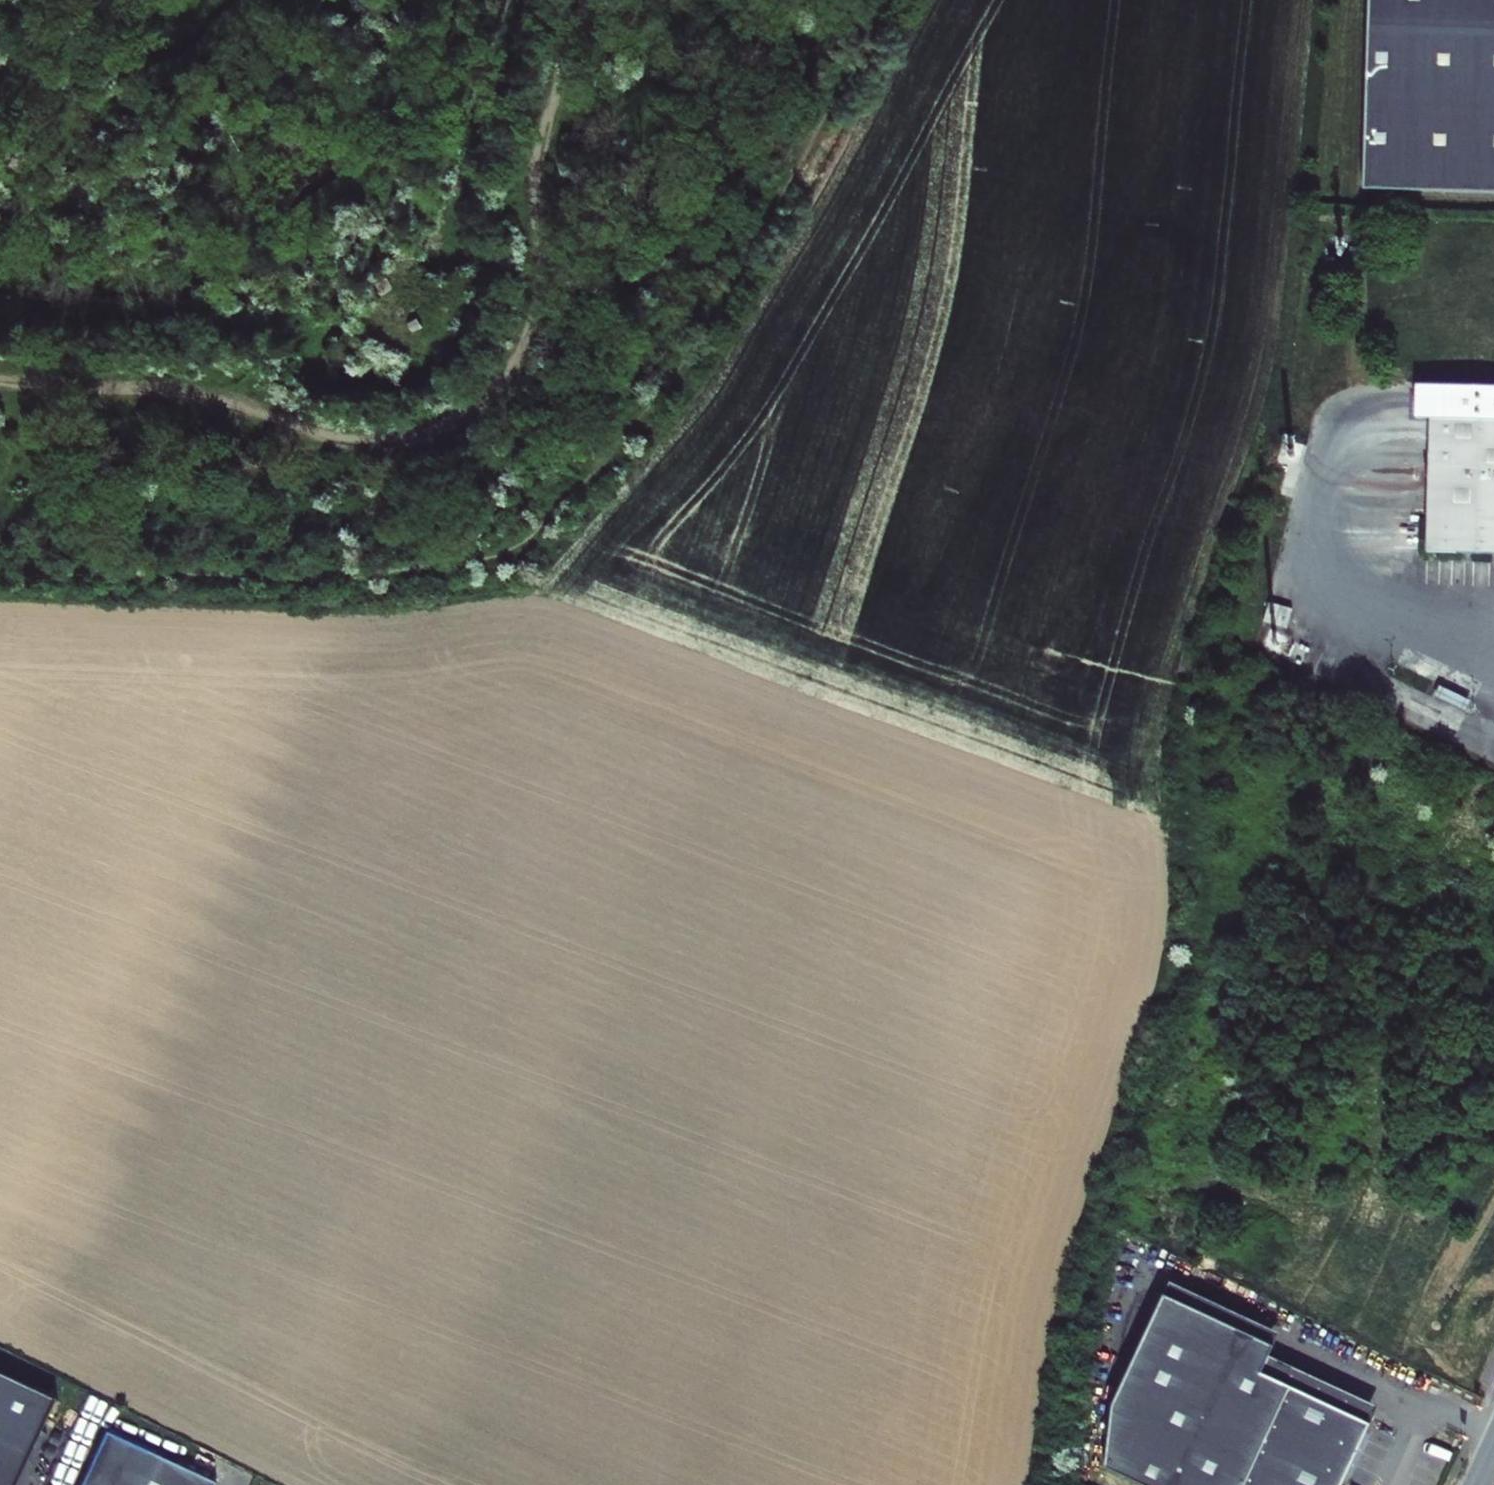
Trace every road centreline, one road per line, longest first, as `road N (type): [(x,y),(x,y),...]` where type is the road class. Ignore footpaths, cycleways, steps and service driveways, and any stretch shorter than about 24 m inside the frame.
road 1 (track): [(0,377),(120,380),(250,400),(342,437),(435,439),(509,390),(560,281),(556,128),(602,0)]

